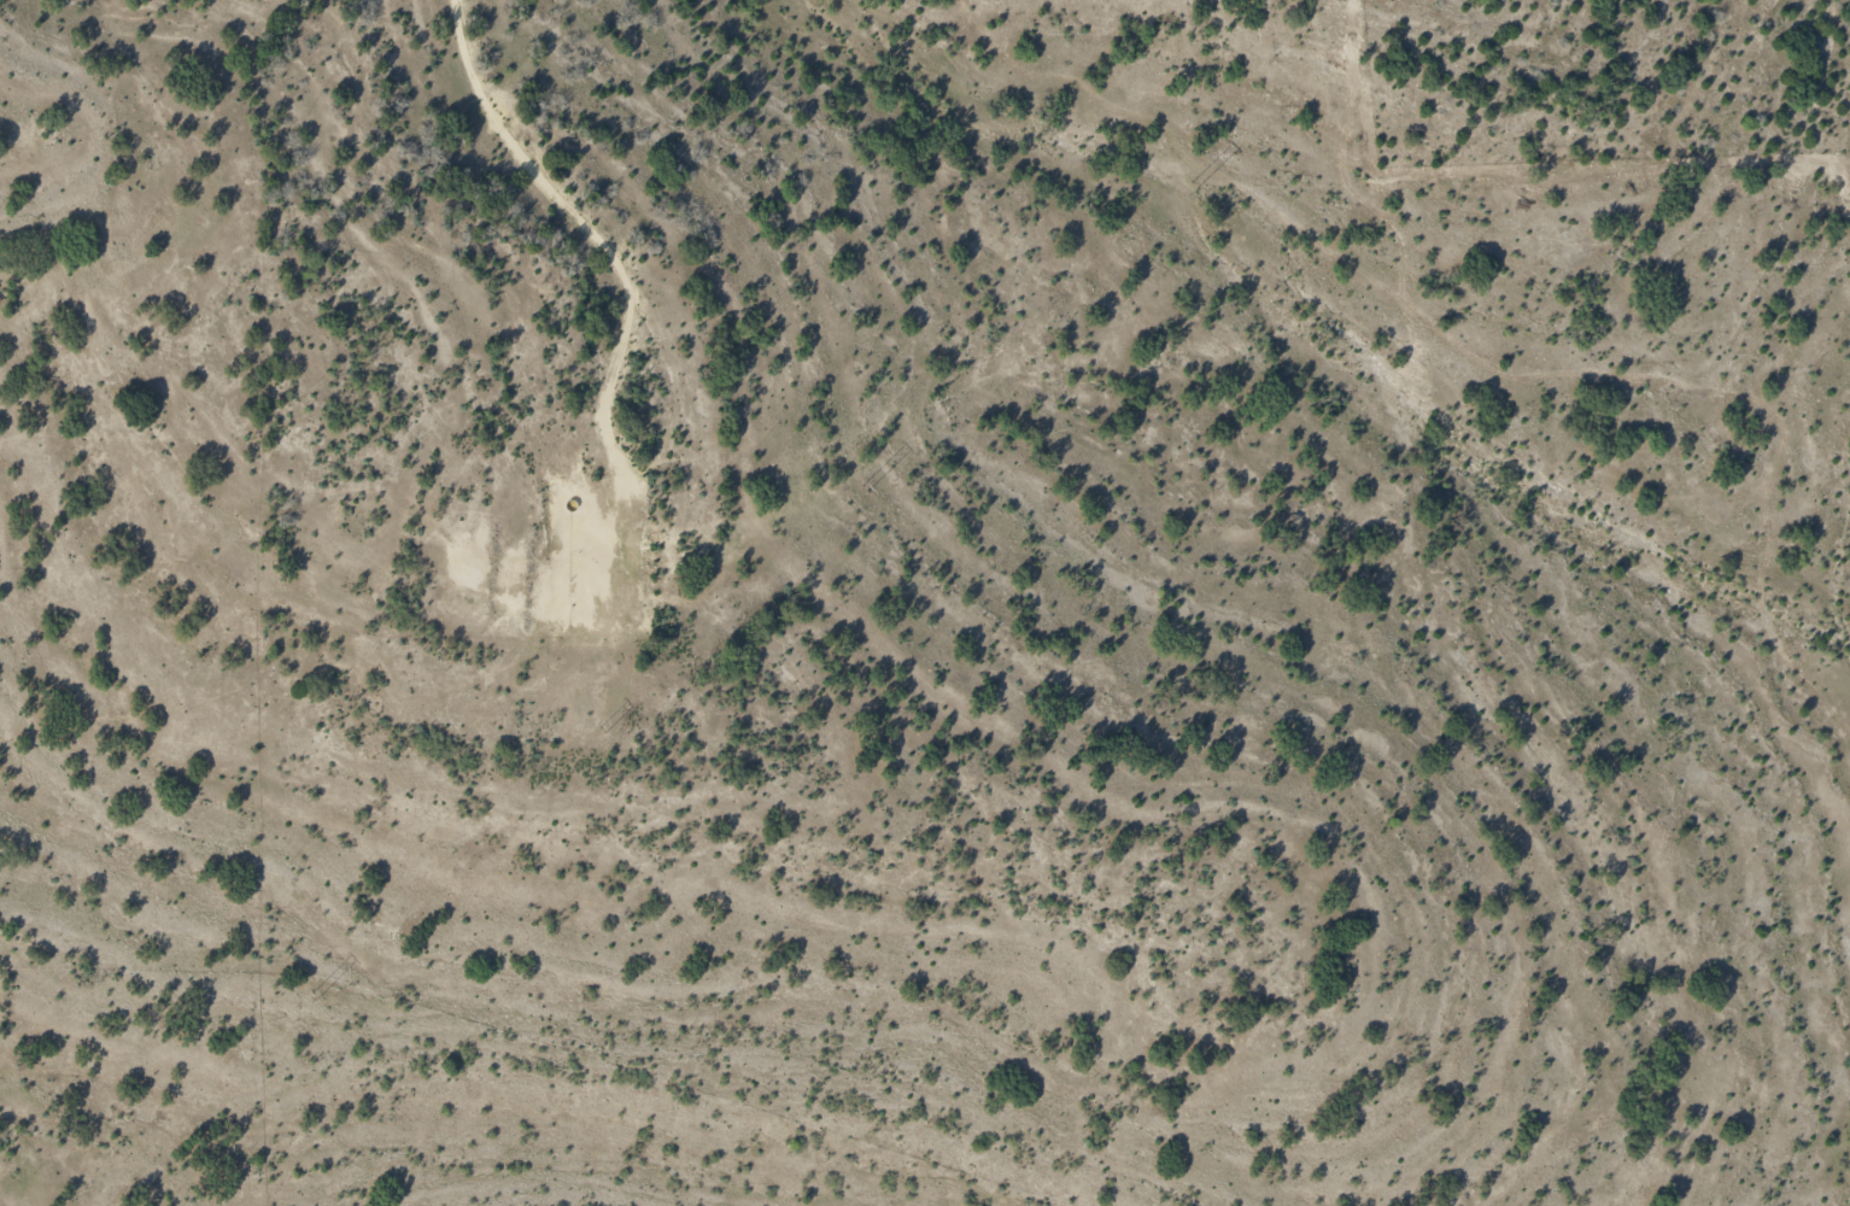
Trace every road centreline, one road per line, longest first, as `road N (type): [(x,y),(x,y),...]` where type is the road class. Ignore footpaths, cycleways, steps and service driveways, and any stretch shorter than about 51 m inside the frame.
road 1 (residential): [(449,0),(463,80),(628,292),(598,415),(630,491),(595,523)]

